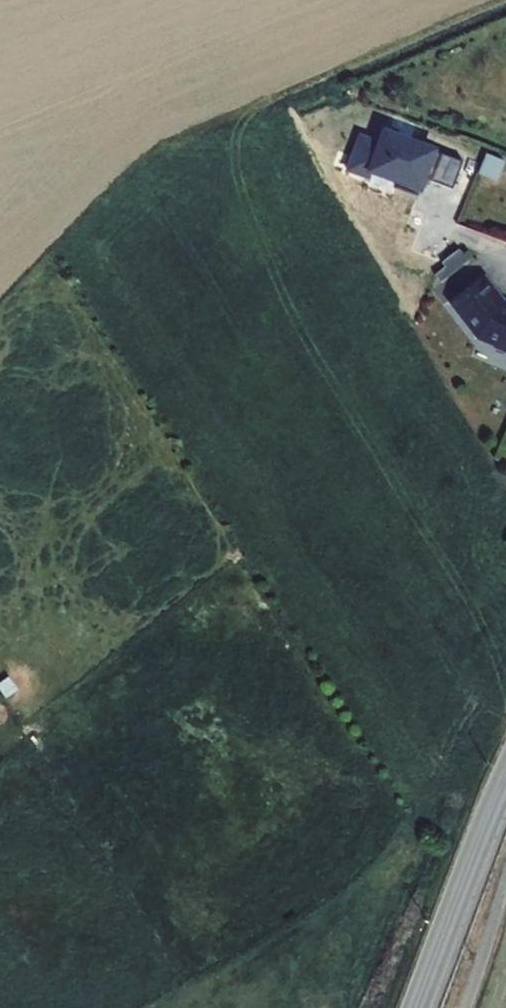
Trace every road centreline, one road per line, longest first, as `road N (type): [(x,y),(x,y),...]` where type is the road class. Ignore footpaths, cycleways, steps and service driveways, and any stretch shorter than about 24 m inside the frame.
road 1 (tertiary): [(415,1007),(505,773)]

